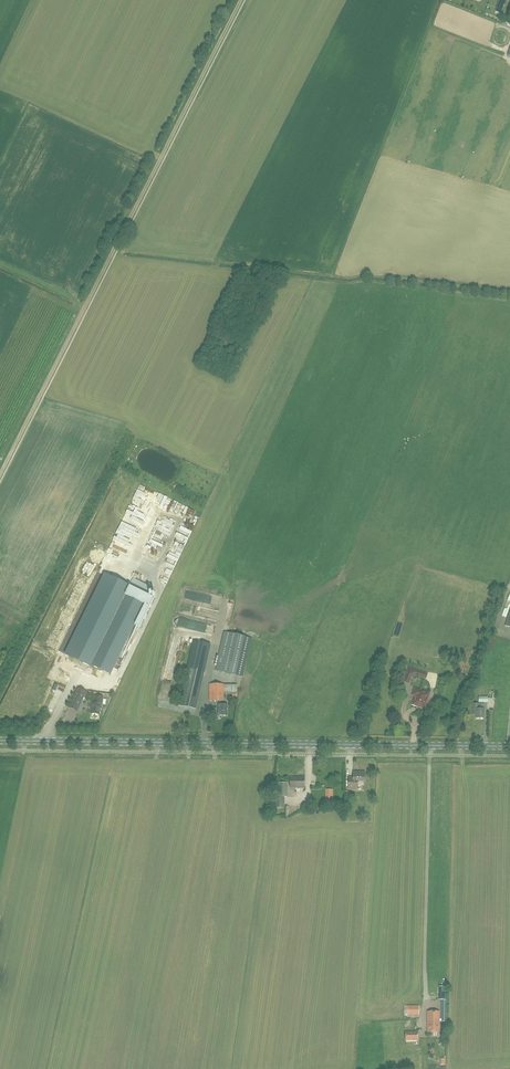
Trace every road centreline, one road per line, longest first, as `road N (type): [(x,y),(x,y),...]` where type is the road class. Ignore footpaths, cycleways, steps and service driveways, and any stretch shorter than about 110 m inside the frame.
road 1 (track): [(242,0),(0,474)]
road 2 (secondary): [(509,746),(0,740)]

